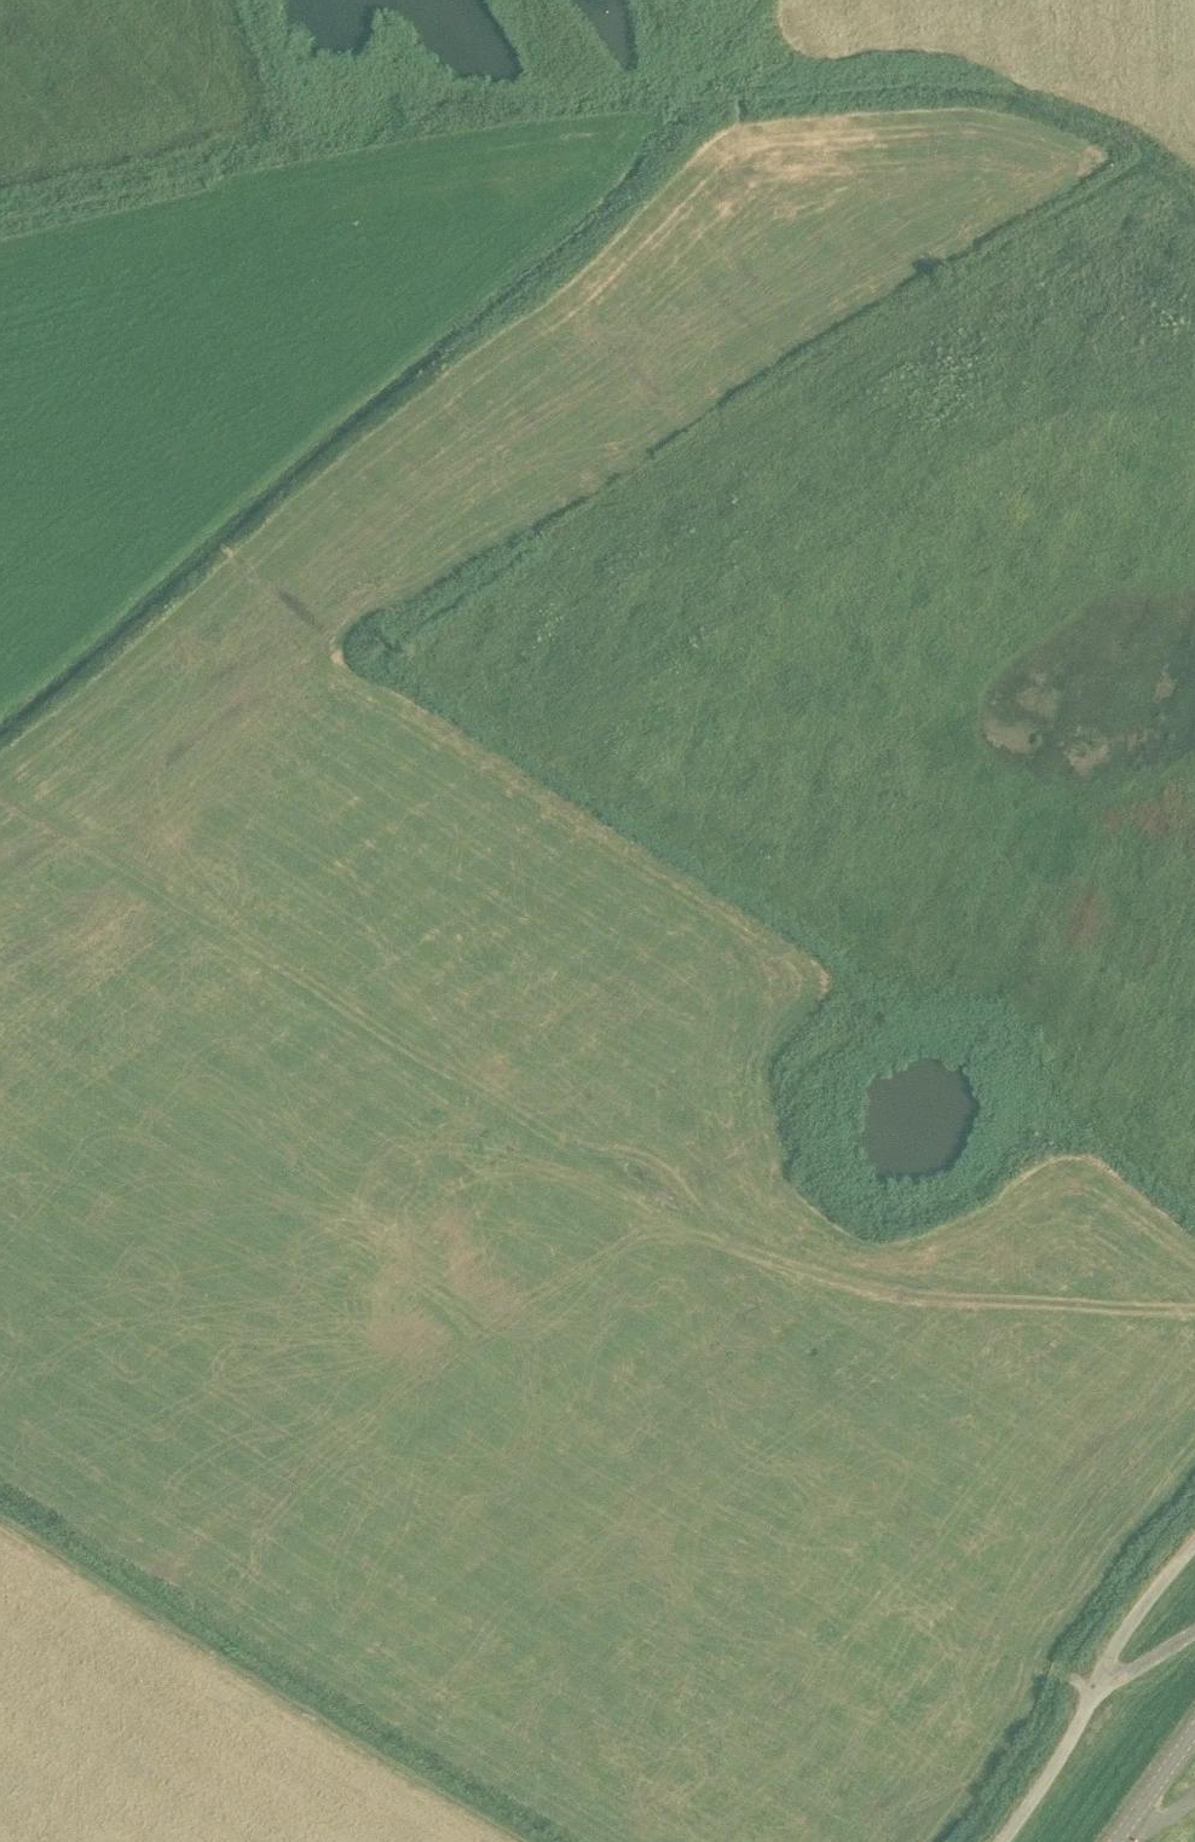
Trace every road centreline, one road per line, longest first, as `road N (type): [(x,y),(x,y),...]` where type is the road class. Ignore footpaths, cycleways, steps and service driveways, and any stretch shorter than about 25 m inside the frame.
road 1 (track): [(0,786),(383,1036),(647,1189),(839,1282),(1194,1314)]
road 2 (track): [(0,1527),(522,1841)]
road 3 (track): [(1194,1543),(1114,1646),(1097,1680)]
road 4 (unclassified): [(1120,1841),(1194,1734)]

